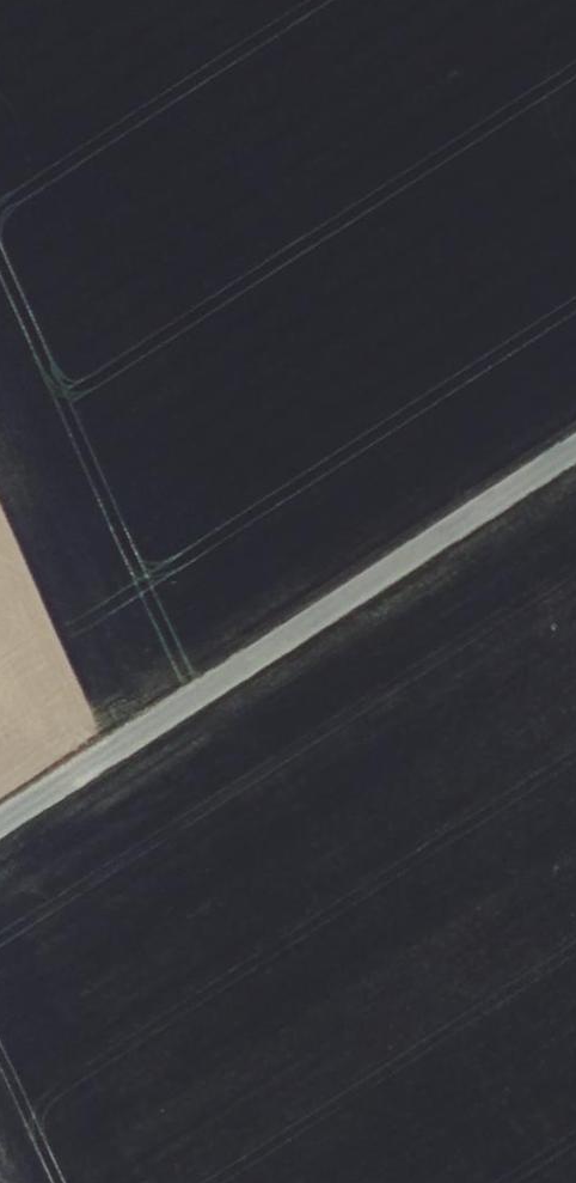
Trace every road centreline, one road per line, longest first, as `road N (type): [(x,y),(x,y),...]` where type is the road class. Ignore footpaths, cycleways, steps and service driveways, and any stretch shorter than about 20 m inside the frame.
road 1 (unclassified): [(0,820),(575,444)]

